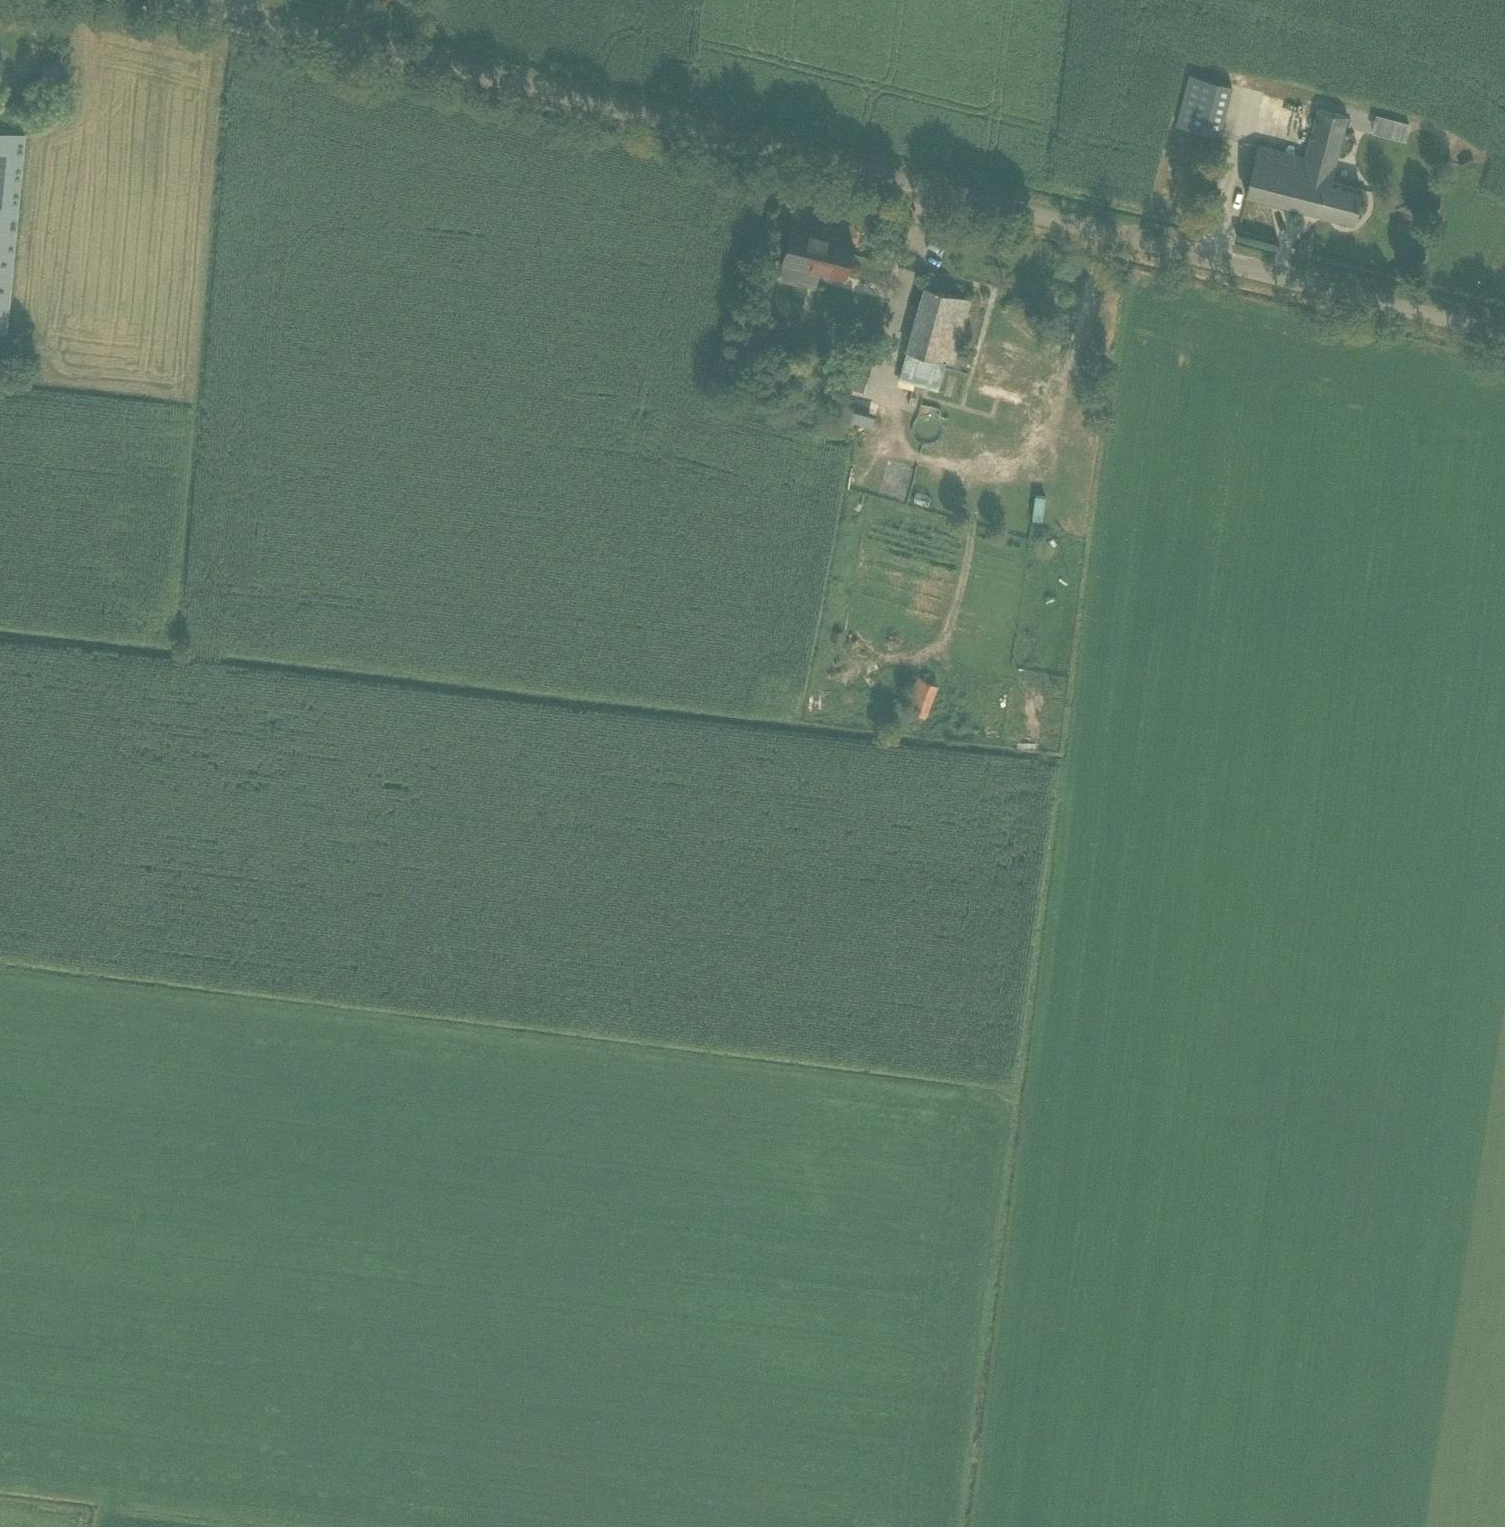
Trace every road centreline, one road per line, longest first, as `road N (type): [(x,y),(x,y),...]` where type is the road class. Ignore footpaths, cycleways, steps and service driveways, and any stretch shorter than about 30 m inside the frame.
road 1 (unclassified): [(1504,322),(235,0)]

